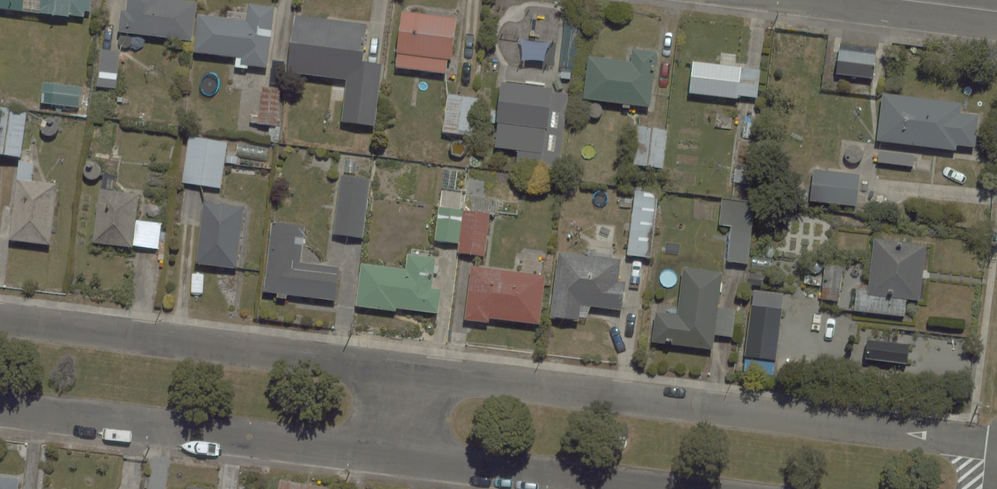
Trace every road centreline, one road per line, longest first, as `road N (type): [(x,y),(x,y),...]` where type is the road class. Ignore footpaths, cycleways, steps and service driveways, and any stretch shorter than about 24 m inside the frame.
road 1 (residential): [(407,370),(996,448)]
road 2 (residential): [(0,319),(407,370)]
road 3 (residential): [(395,457),(0,406)]
road 4 (residential): [(622,488),(395,457)]

